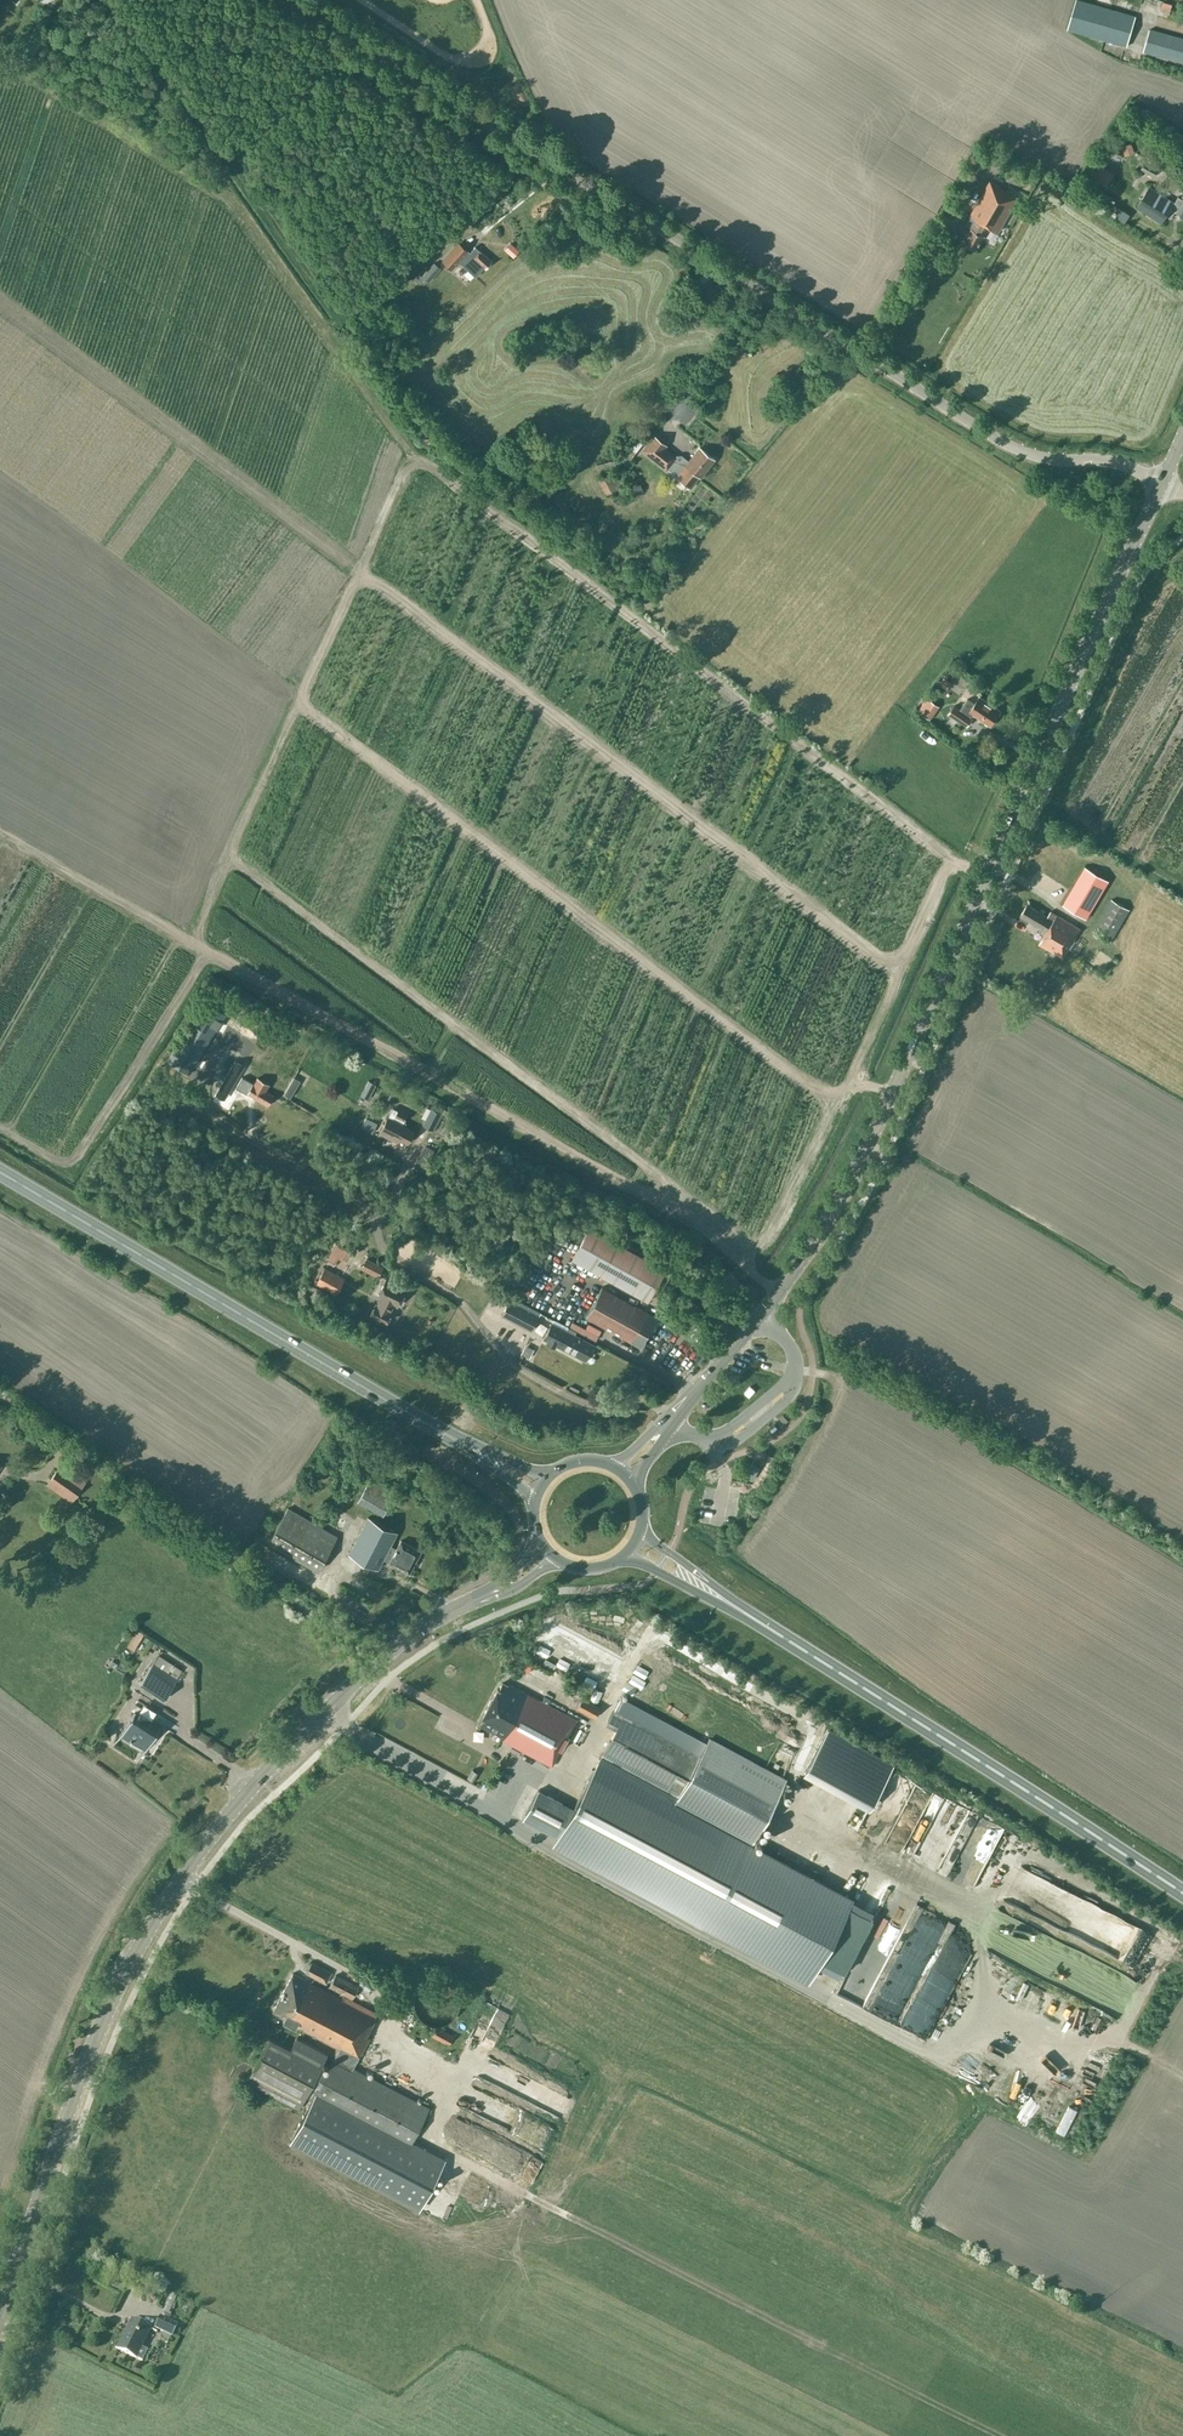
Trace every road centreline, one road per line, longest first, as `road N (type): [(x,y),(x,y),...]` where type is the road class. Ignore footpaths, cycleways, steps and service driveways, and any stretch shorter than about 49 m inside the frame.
road 1 (tertiary): [(667,1424),(760,1316),(841,1194),(1162,481)]
road 2 (unclassified): [(1162,481),(1109,460),(1044,458),(997,439),(306,0)]
road 3 (tertiary): [(0,2315),(88,2057),(154,1920),(236,1805),(373,1666)]
road 4 (trunk): [(1182,1893),(728,1602)]
road 5 (trunk): [(456,1440),(0,1172)]
road 6 (unclassified): [(0,1395),(345,1634),(373,1666)]
road 7 (tertiary): [(373,1666),(430,1623),(482,1596)]

